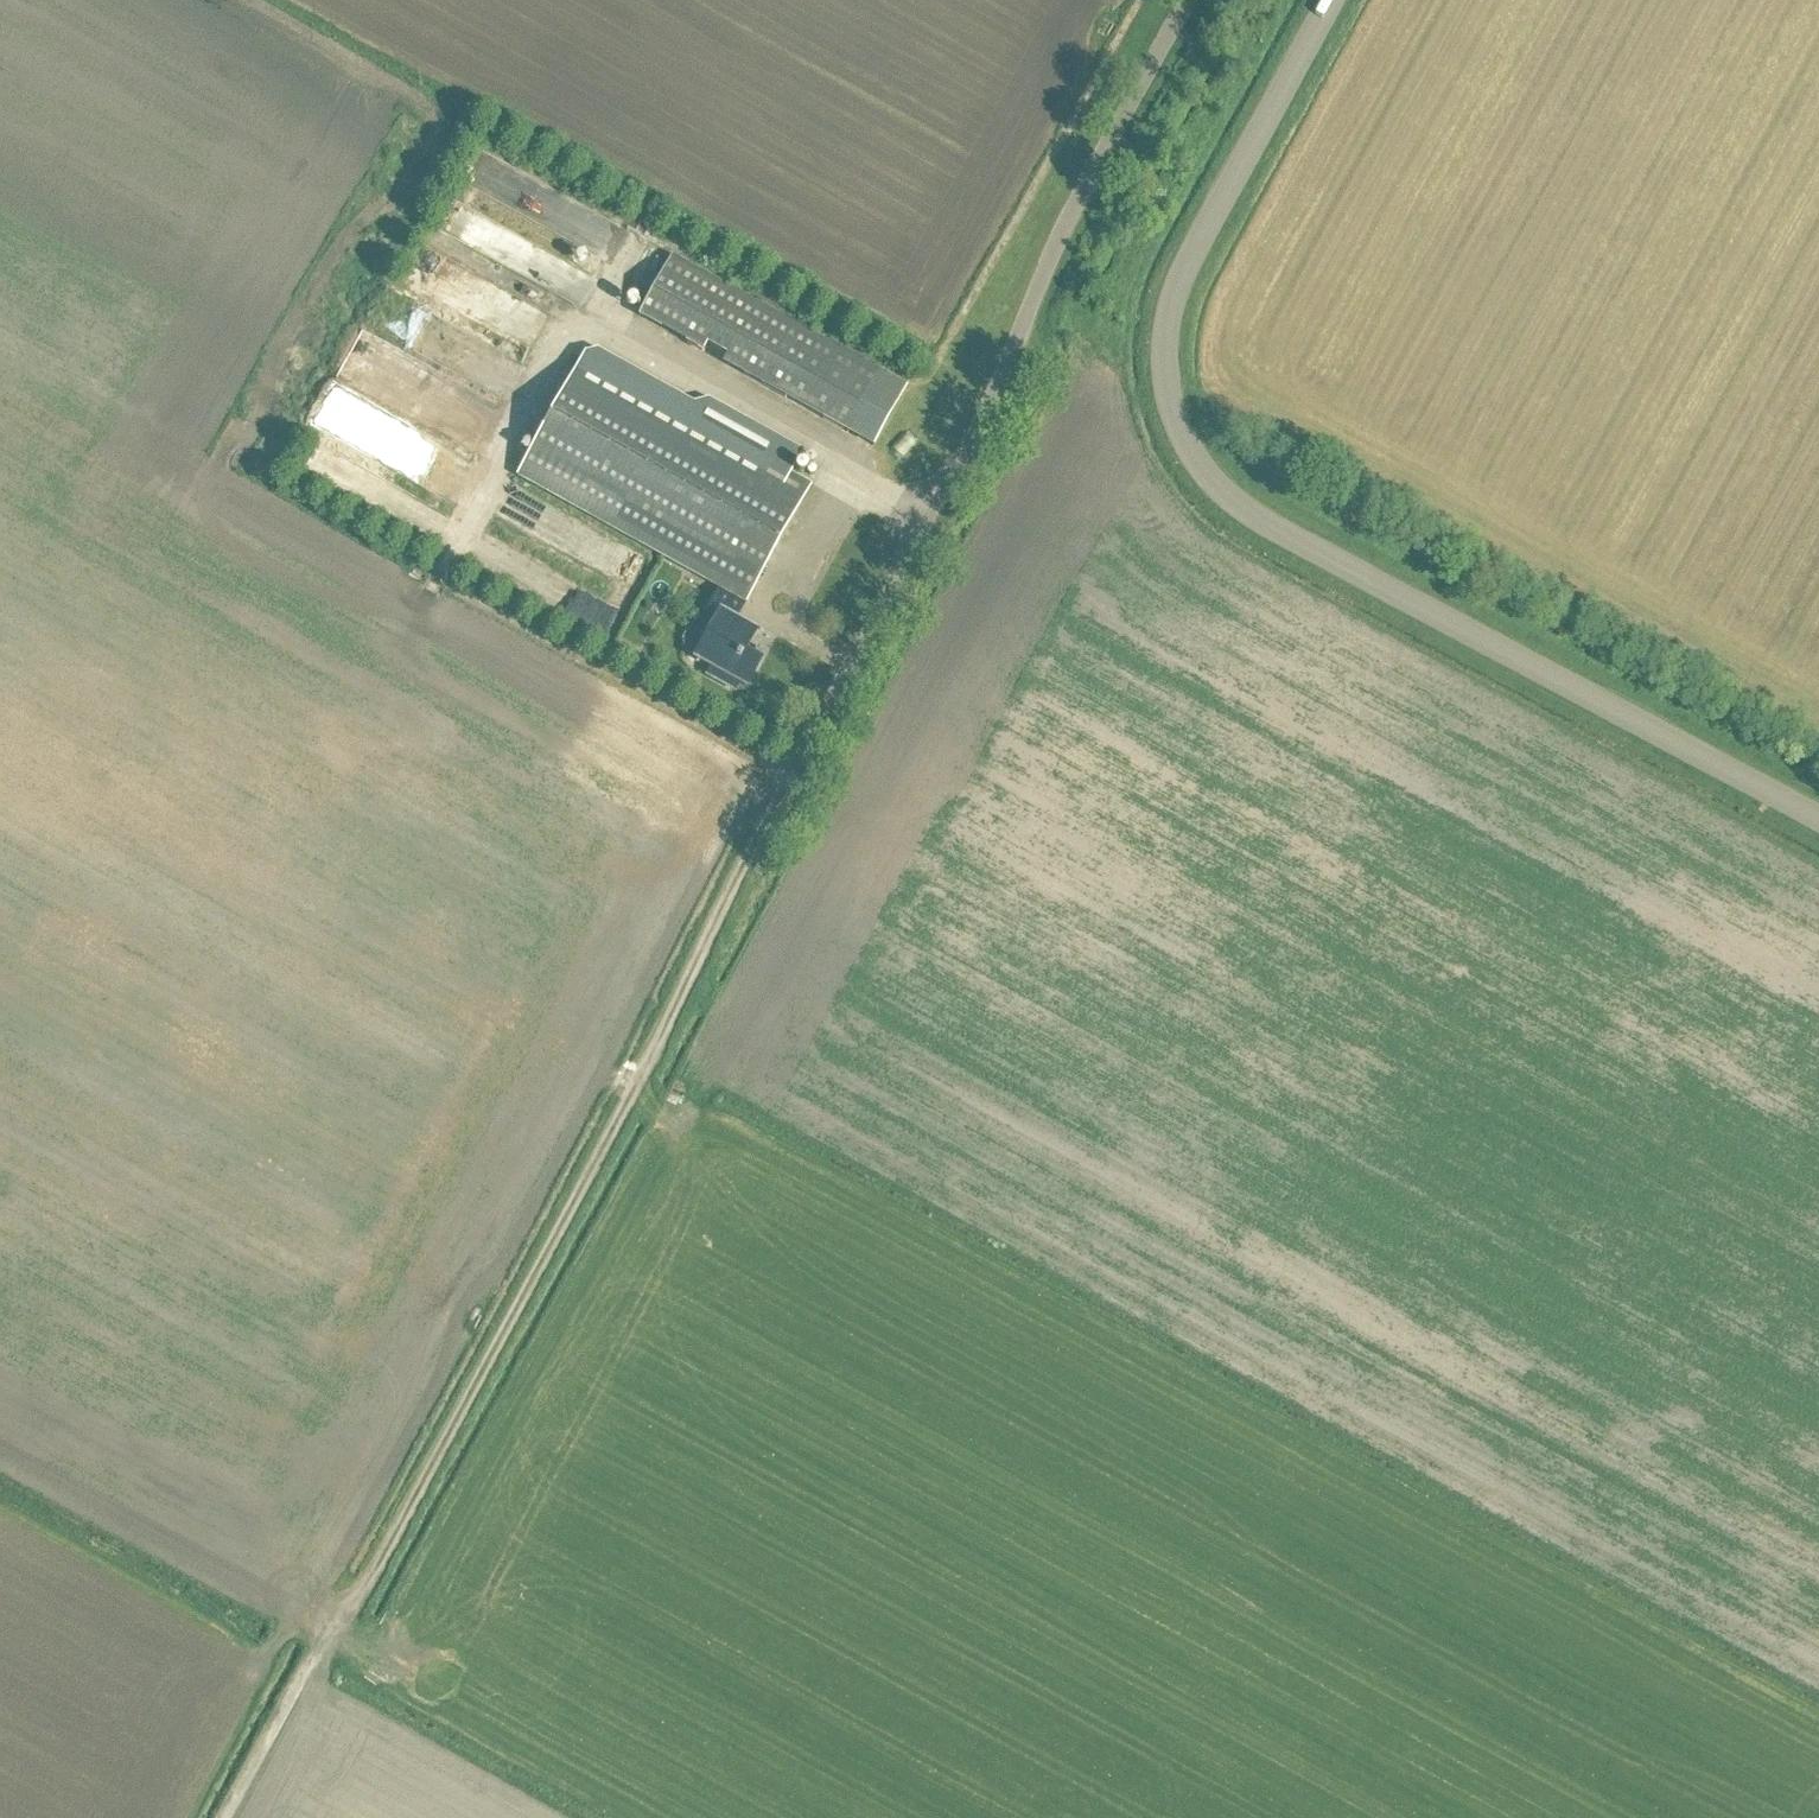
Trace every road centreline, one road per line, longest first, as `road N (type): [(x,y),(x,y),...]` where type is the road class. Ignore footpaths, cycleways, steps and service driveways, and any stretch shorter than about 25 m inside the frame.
road 1 (unclassified): [(1818,816),(1243,511),(1198,465),(1163,380),(1165,326),(1178,281),(1331,0)]
road 2 (track): [(795,763),(640,1079),(367,1579),(312,1655),(225,1817)]
road 3 (unclassified): [(1192,0),(1060,236),(1008,364),(795,763)]

